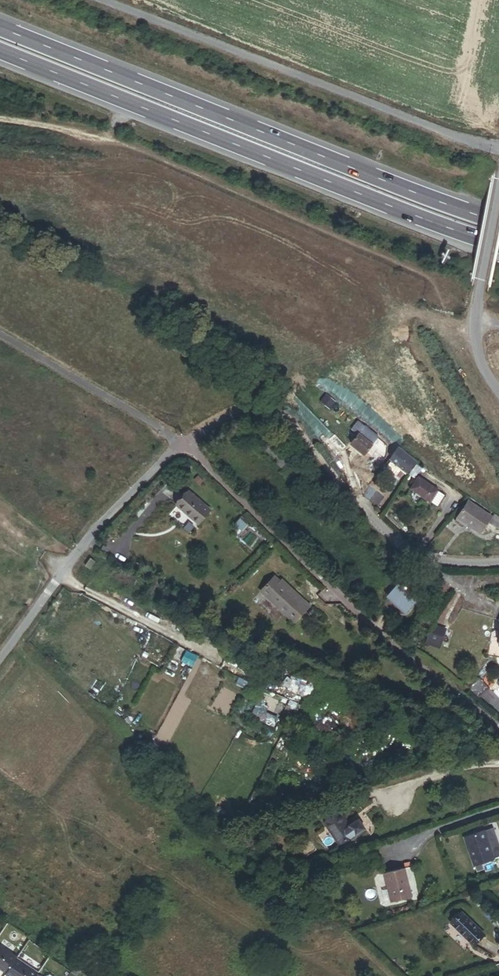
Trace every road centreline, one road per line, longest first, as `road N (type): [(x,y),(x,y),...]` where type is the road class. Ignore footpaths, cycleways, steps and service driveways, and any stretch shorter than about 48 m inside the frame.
road 1 (trunk): [(0,52),(498,253)]
road 2 (trunk): [(498,223),(0,28)]
road 3 (residential): [(182,443),(363,625),(498,731)]
road 4 (residential): [(498,562),(441,560),(391,536),(284,417),(242,414),(182,443)]
road 5 (residential): [(182,443),(91,534),(0,660)]
road 6 (unclassified): [(498,188),(475,321),(482,367),(498,392)]

